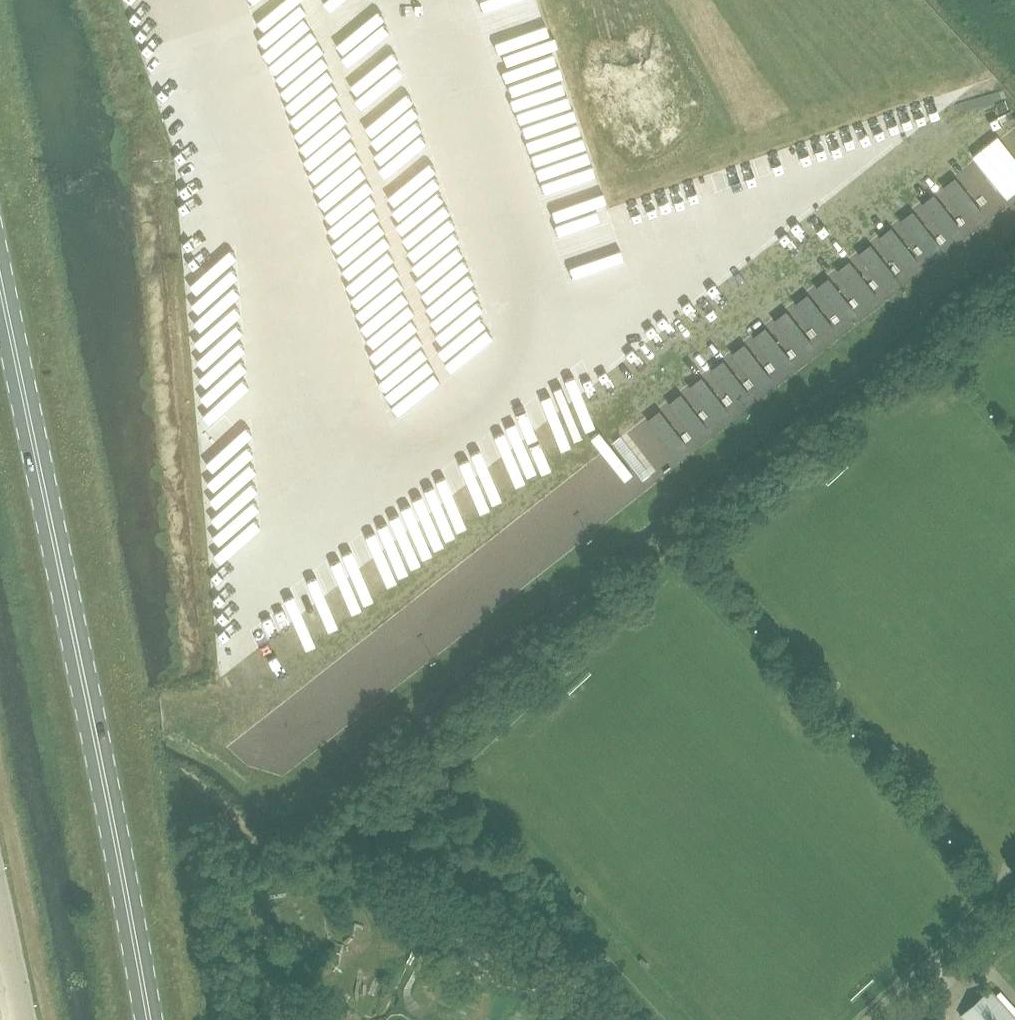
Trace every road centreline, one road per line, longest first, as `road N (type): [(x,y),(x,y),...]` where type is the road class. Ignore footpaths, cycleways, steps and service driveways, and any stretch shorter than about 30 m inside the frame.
road 1 (primary): [(139,1019),(0,303)]

